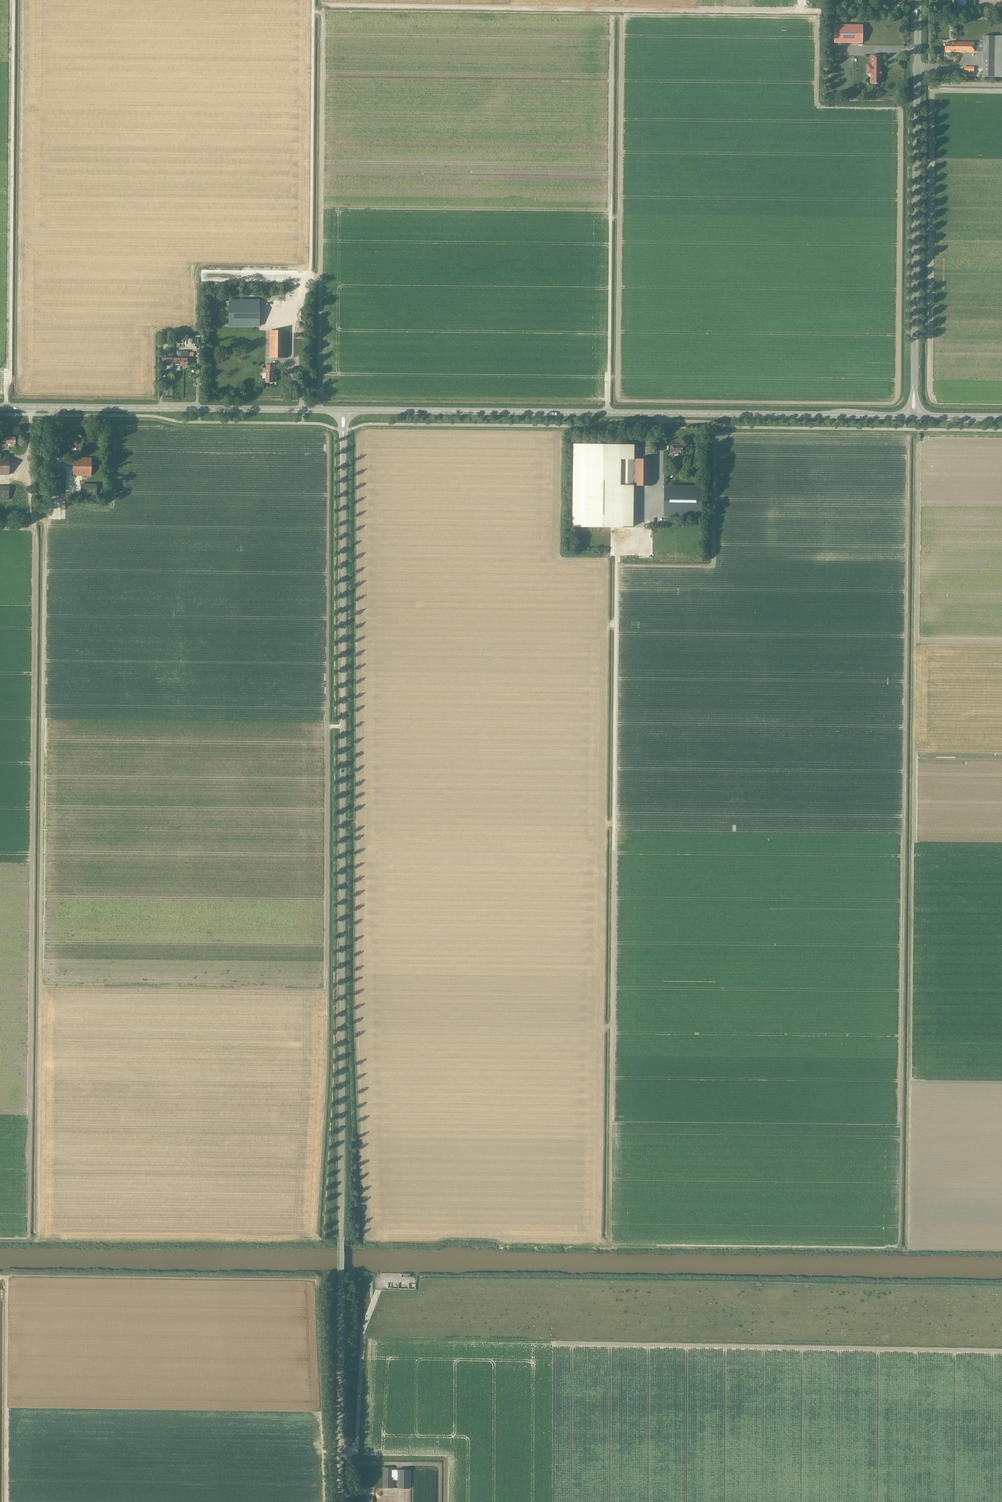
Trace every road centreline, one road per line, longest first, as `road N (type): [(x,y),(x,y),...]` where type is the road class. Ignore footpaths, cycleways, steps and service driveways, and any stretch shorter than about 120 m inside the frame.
road 1 (unclassified): [(341,1241),(343,436)]
road 2 (secondary): [(908,416),(347,410)]
road 3 (unclassified): [(918,0),(914,390)]
road 4 (secondary): [(339,410),(0,406)]
road 5 (unclassified): [(340,1501),(341,1281)]

